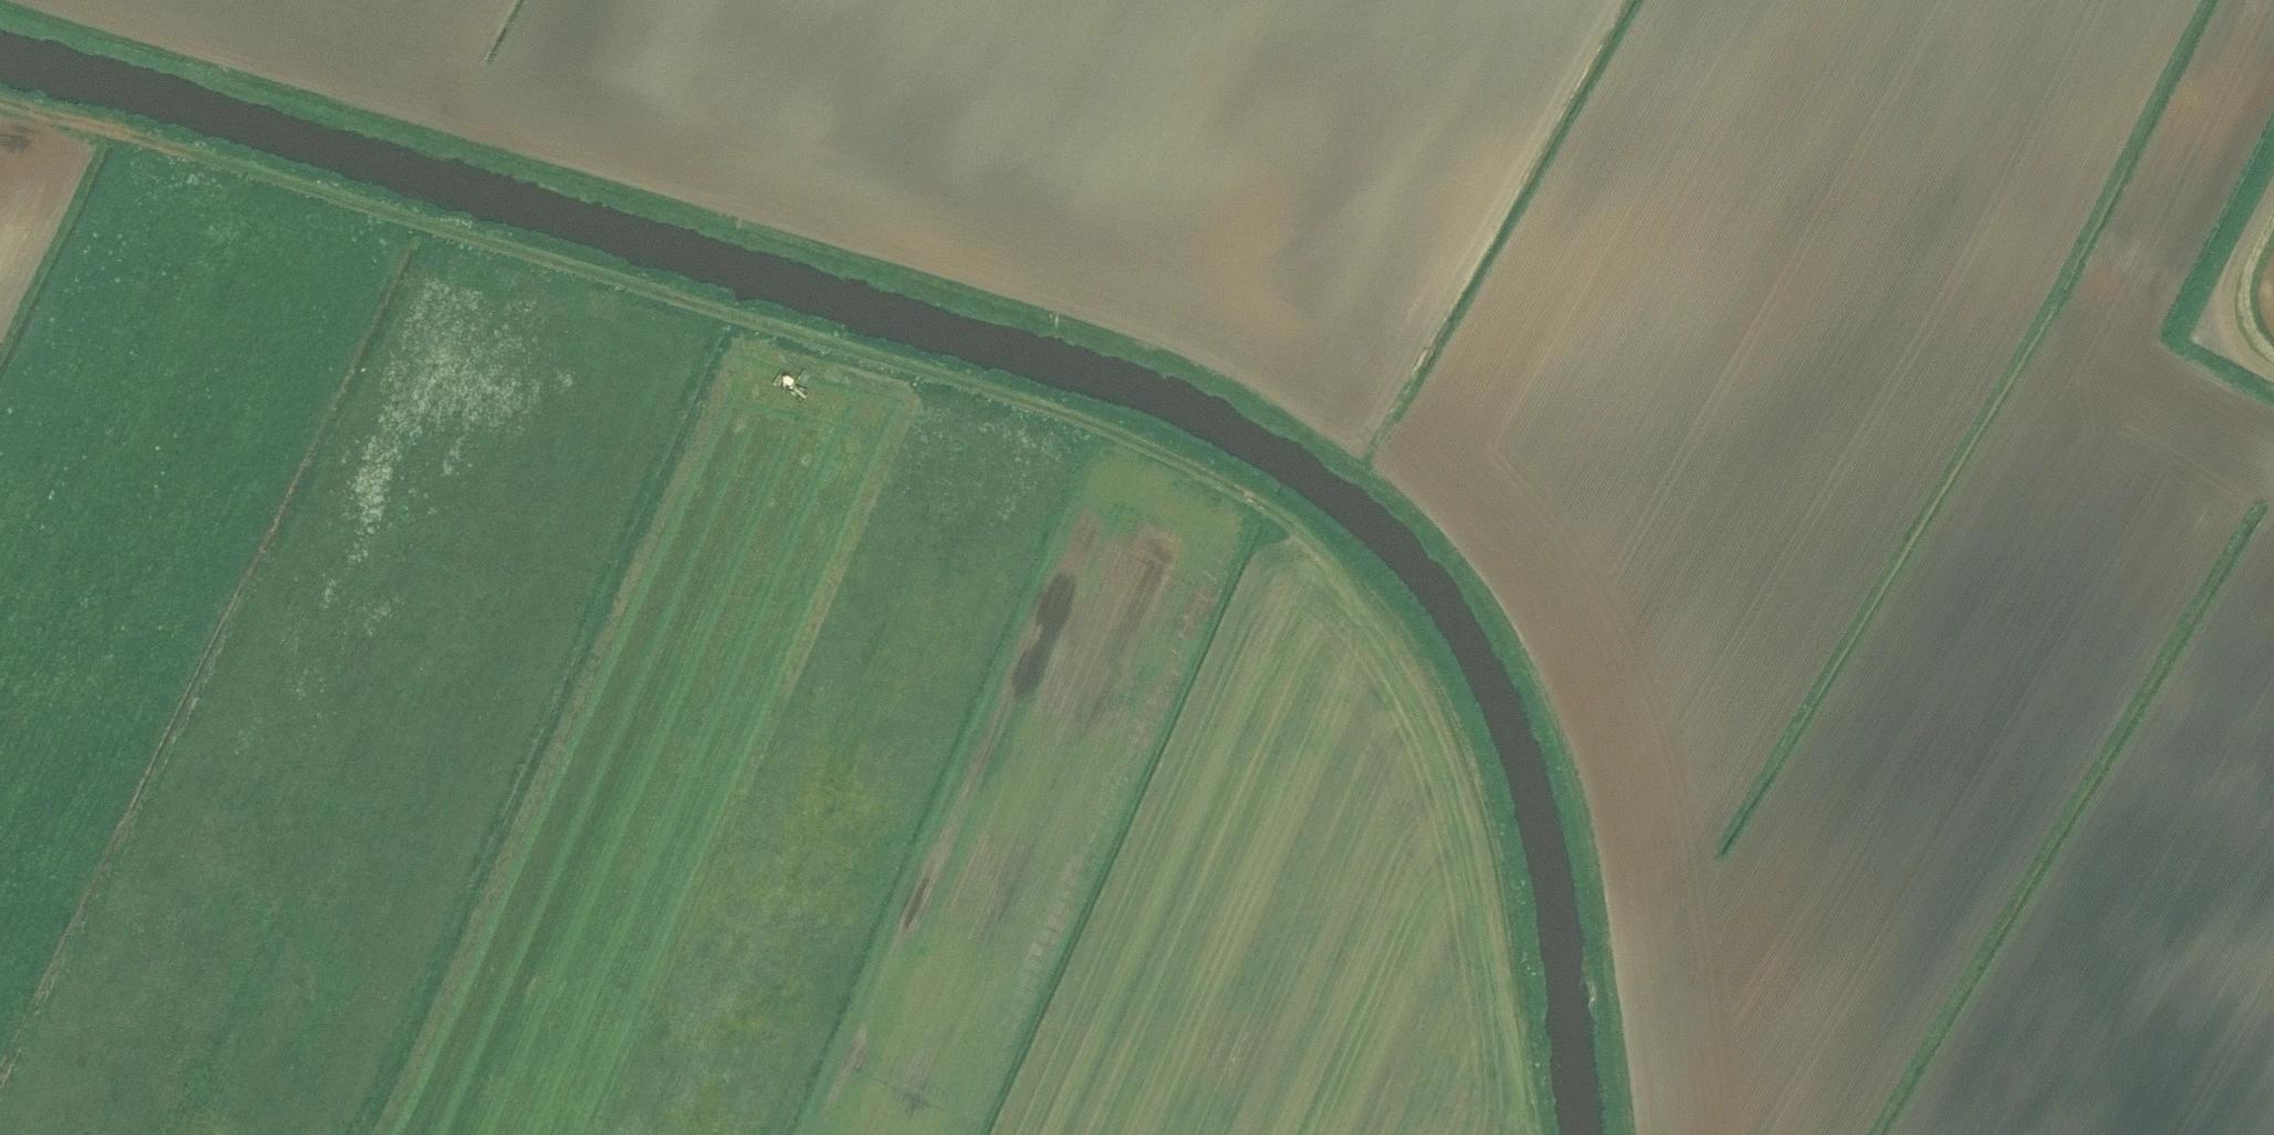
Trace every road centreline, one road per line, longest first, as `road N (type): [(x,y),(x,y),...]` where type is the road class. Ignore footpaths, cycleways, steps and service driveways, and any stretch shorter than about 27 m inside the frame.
road 1 (track): [(1620,1134),(1579,803),(1538,682),(1472,569),(1394,488),(1303,430),(1187,373),(0,7)]
road 2 (unclassified): [(2273,376),(2235,348),(2225,306),(2273,194)]

